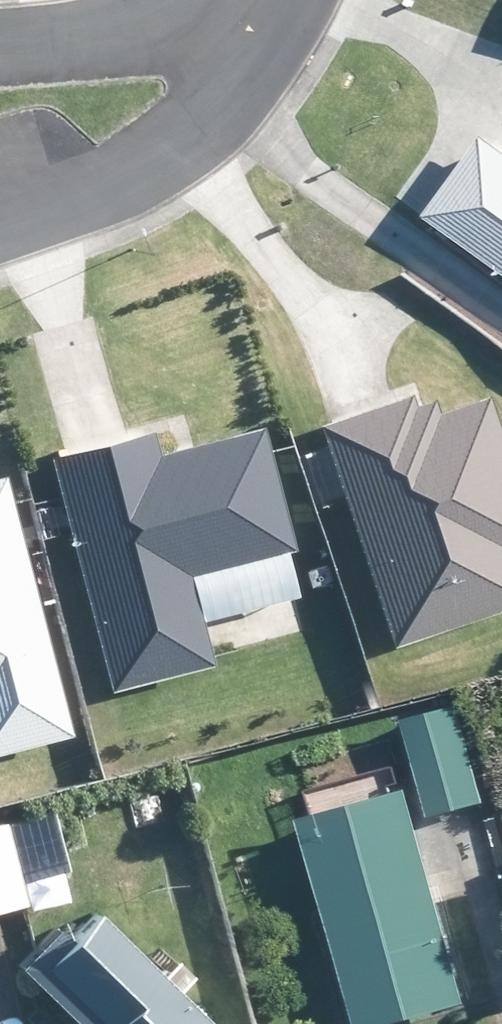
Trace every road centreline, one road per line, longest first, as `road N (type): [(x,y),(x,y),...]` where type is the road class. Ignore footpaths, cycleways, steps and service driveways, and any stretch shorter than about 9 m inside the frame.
road 1 (residential): [(247,54),(191,142),(49,223),(0,234)]
road 2 (residential): [(0,43),(247,54)]

